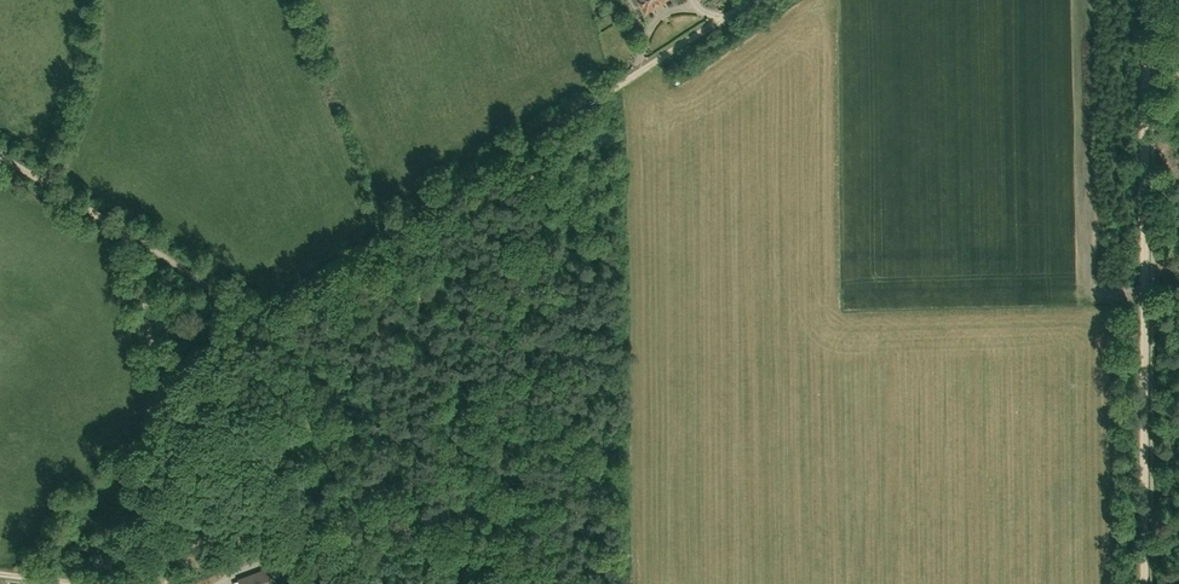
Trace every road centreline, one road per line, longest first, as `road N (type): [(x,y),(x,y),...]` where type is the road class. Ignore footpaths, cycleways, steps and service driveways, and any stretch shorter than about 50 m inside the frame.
road 1 (track): [(257,315),(753,0)]
road 2 (track): [(1141,0),(1144,583)]
road 3 (track): [(507,583),(160,462)]
road 4 (track): [(158,386),(128,235)]
road 5 (track): [(128,235),(0,152)]
road 6 (track): [(128,235),(257,315)]
road 7 (track): [(158,386),(172,369),(257,315)]
road 8 (track): [(168,583),(160,462)]

